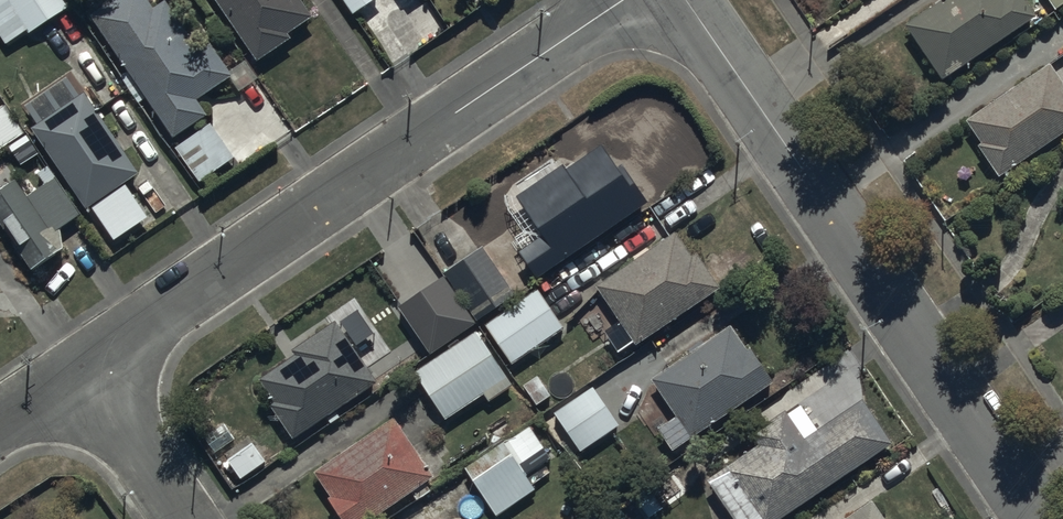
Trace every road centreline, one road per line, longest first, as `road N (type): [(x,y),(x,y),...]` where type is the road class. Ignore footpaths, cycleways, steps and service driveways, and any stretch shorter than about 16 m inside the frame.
road 1 (residential): [(89,368),(630,0)]
road 2 (tertiary): [(684,0),(1038,518)]
road 3 (residential): [(191,518),(89,368)]

